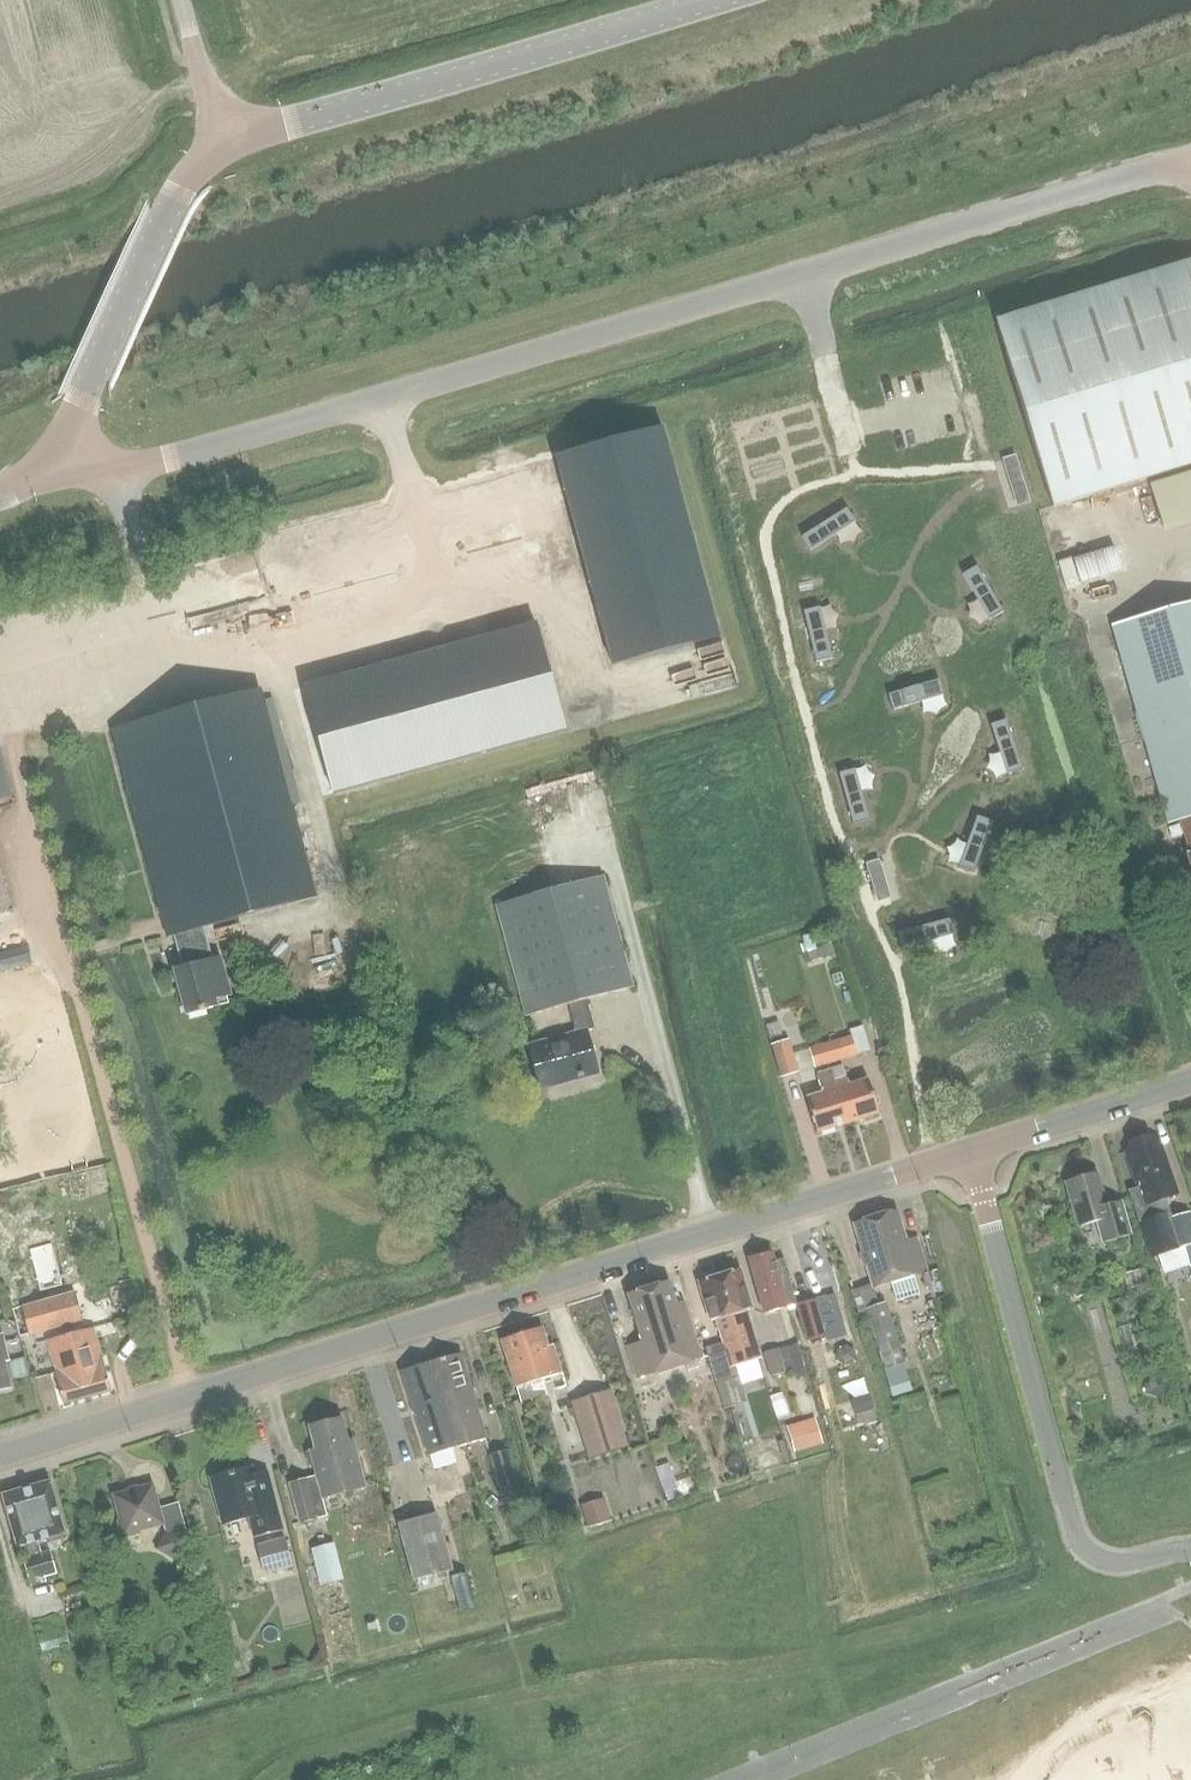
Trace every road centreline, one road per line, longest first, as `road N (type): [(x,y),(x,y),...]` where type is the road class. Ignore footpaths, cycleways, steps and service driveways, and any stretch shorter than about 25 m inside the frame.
road 1 (unclassified): [(73,477),(117,474),(1190,161)]
road 2 (secondary): [(0,1455),(969,1155)]
road 3 (unclassified): [(969,1155),(1079,1542),(1109,1562),(1190,1551)]
road 4 (unclassified): [(705,0),(226,144)]
road 5 (unclassified): [(226,144),(176,194),(76,406),(67,437),(73,477)]
road 6 (secondary): [(969,1155),(1190,1084)]
road 7 (unclassified): [(183,0),(226,144)]

